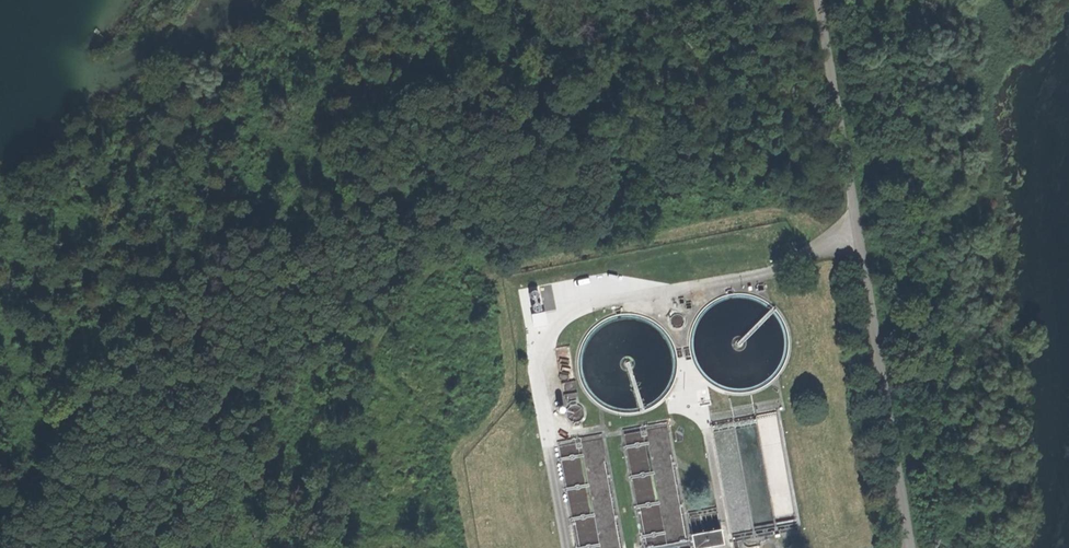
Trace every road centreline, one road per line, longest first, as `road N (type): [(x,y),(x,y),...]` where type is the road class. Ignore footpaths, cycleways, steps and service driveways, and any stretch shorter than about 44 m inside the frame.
road 1 (unclassified): [(909,547),(842,120),(813,0)]

